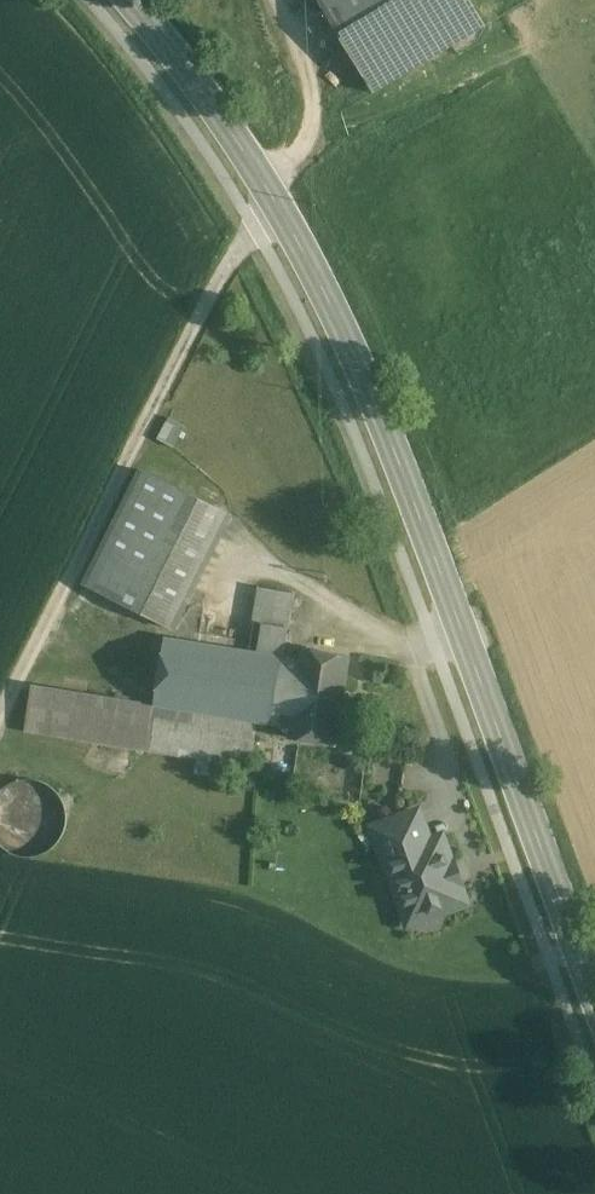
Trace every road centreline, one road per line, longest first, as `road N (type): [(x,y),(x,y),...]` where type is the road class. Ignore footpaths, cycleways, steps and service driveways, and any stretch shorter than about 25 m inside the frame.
road 1 (tertiary): [(594,995),(432,549),(343,329),(281,214)]
road 2 (unclassified): [(0,717),(217,283),(245,240),(281,214)]
road 3 (tertiary): [(281,214),(130,0)]

